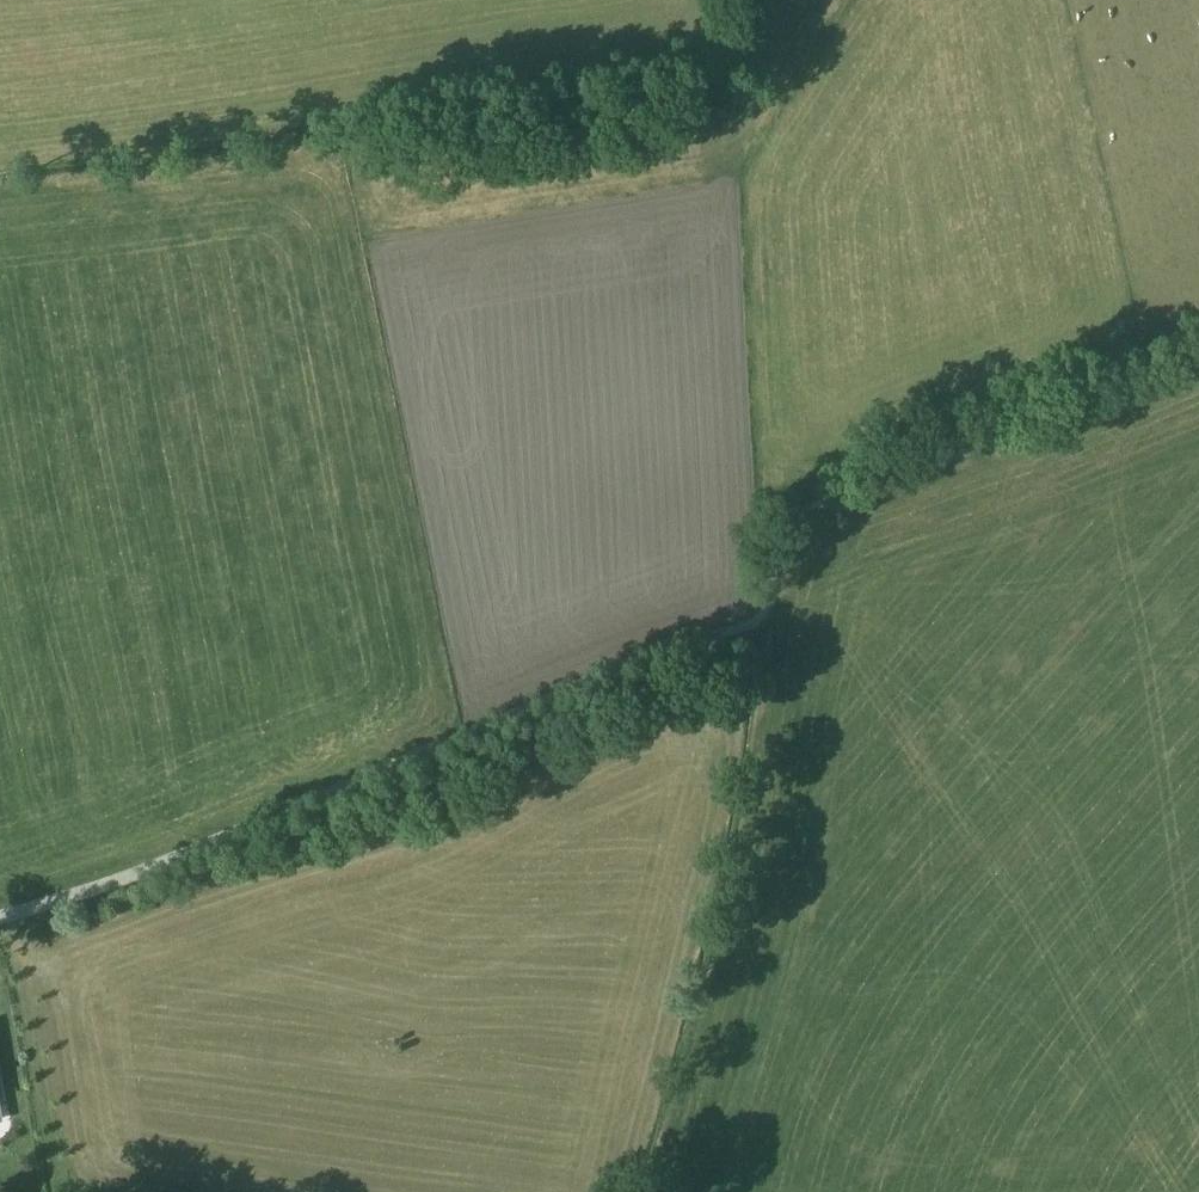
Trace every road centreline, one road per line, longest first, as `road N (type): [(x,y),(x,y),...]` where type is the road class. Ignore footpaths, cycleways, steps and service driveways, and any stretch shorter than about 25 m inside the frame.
road 1 (unclassified): [(0,918),(368,779)]

